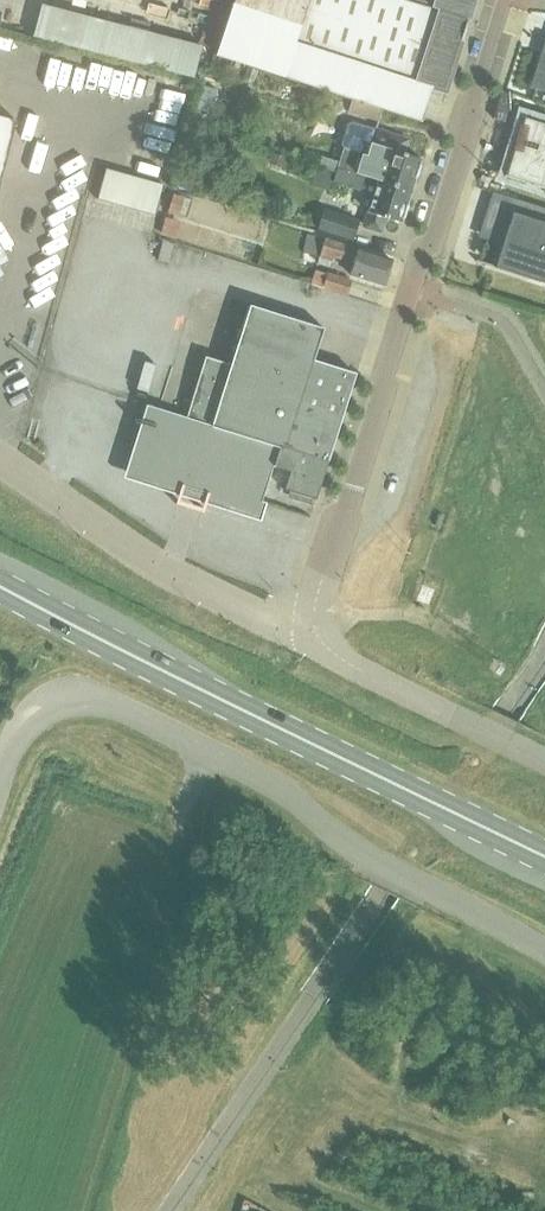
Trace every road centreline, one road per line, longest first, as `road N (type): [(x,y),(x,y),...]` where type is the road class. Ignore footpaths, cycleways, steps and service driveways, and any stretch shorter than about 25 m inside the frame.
road 1 (unclassified): [(0,785),(15,739),(38,711),(70,698),(104,701),(277,784),(362,856),(544,948)]
road 2 (residential): [(315,627),(385,372),(423,251),(436,238),(506,0)]
road 3 (primary): [(544,856),(0,586)]
road 4 (residential): [(315,627),(290,632),(226,602),(0,459)]
road 5 (residential): [(544,760),(342,661),(315,627)]

